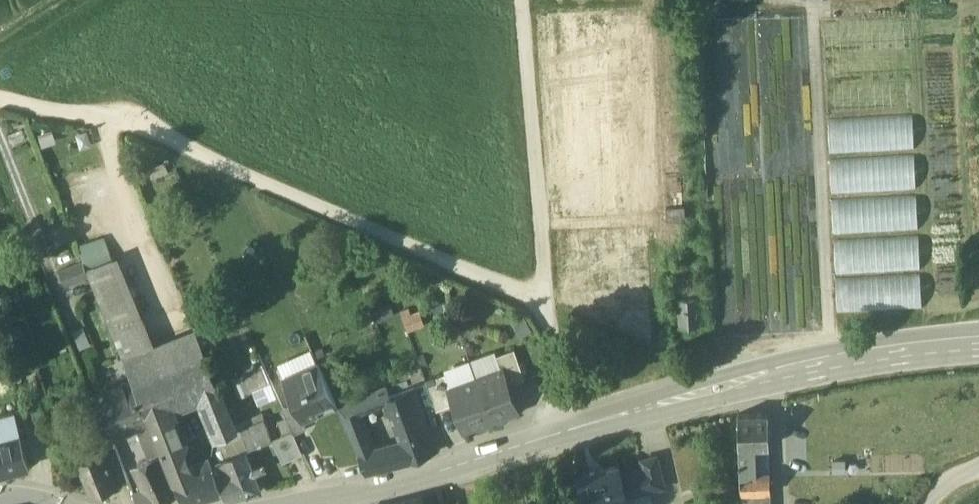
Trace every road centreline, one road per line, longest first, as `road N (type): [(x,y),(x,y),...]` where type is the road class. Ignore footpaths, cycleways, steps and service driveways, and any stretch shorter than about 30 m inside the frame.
road 1 (secondary): [(978,344),(878,357),(317,503)]
road 2 (track): [(551,314),(523,0)]
road 3 (residential): [(0,112),(139,133),(175,147)]

